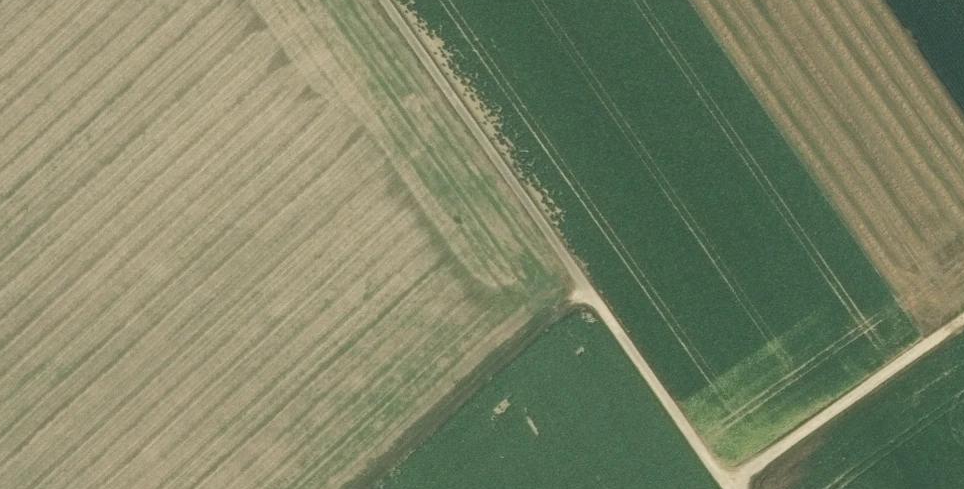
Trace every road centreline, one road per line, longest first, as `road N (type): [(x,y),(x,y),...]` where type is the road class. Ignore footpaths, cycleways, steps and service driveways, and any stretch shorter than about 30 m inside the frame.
road 1 (track): [(742,488),(382,0)]
road 2 (track): [(386,488),(600,296)]
road 3 (track): [(741,488),(963,331)]

